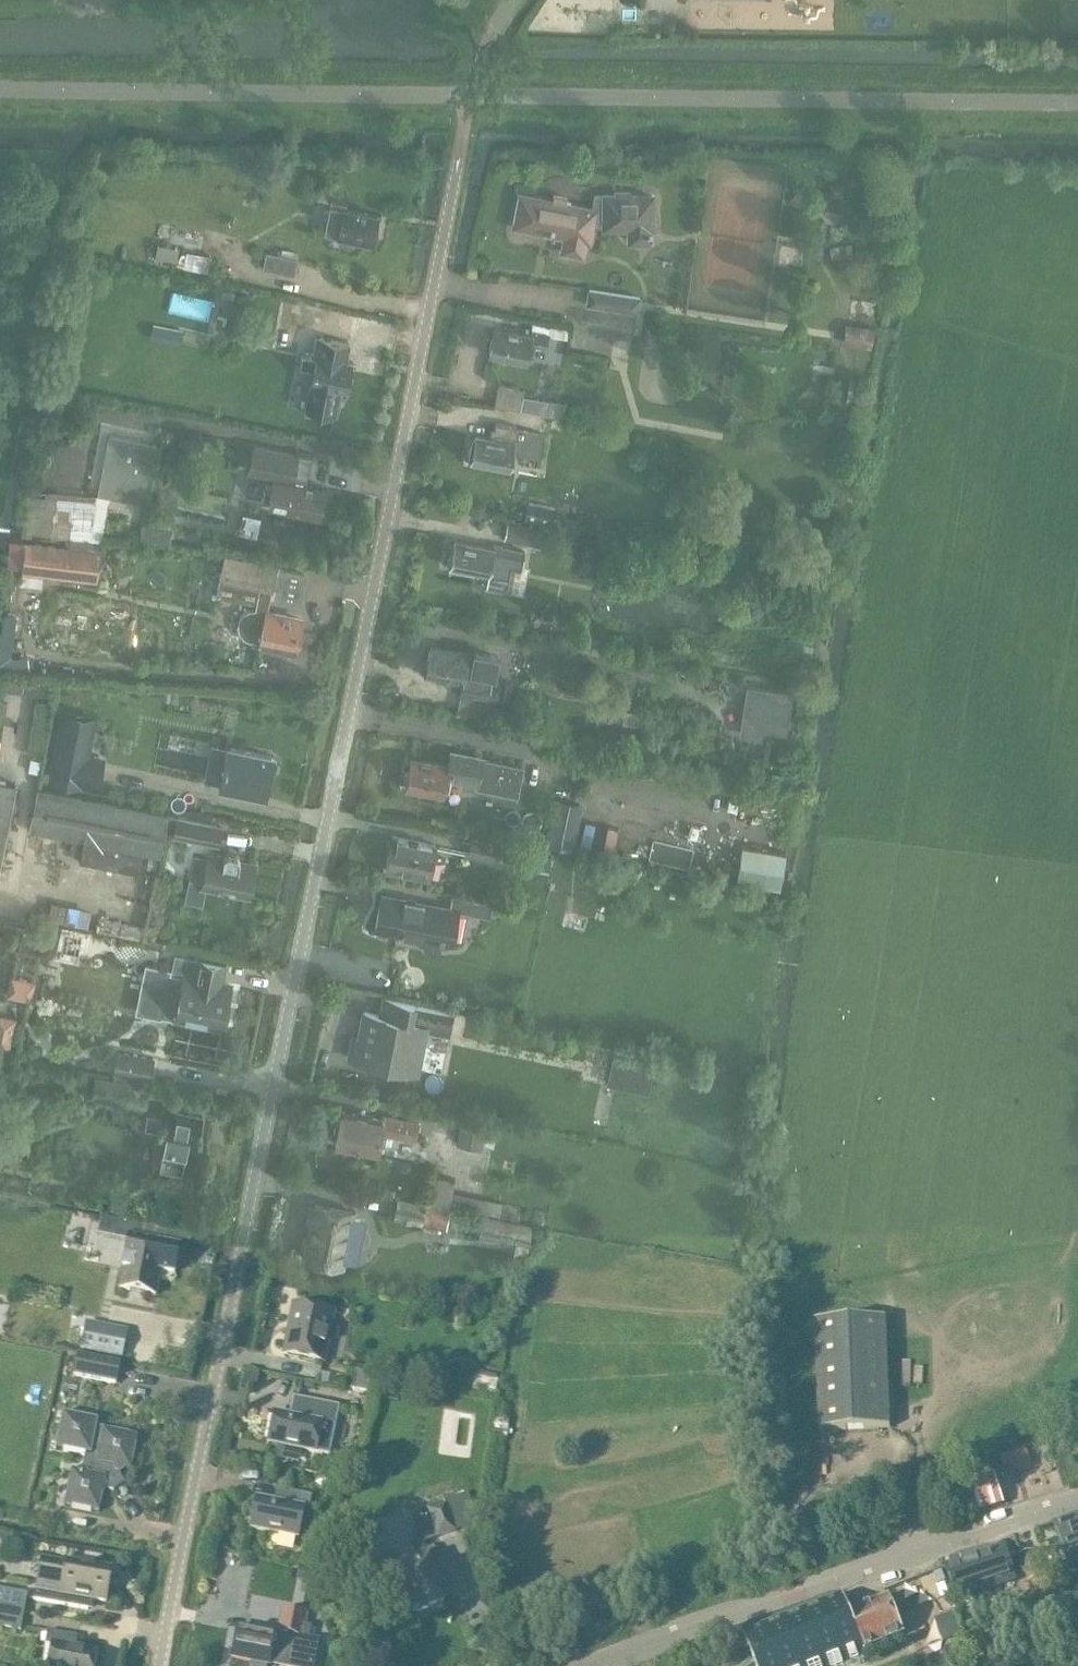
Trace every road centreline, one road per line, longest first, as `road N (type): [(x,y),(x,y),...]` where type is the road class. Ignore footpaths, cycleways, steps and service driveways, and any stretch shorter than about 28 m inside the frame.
road 1 (unclassified): [(458,170),(161,1665)]
road 2 (unclassified): [(592,1665),(1077,1502)]

